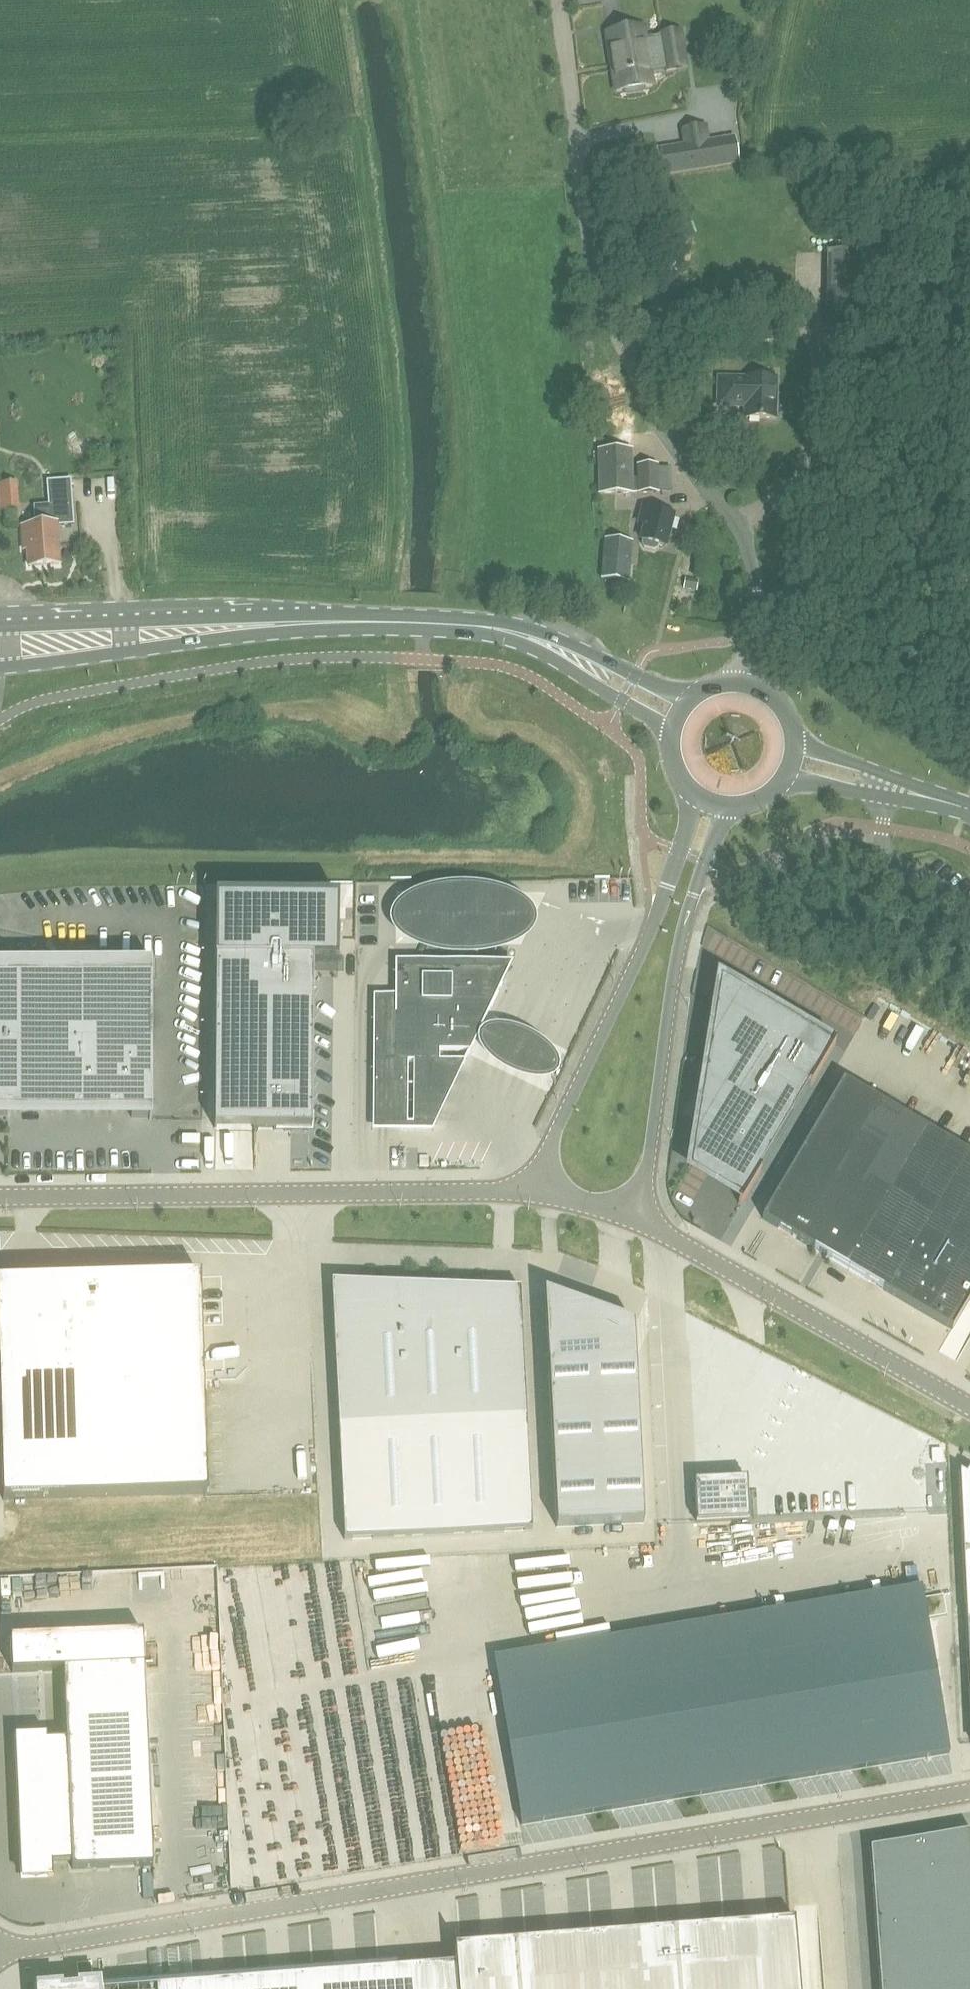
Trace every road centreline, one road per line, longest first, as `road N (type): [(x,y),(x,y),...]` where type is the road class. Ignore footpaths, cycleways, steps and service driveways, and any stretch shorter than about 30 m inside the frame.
road 1 (unclassified): [(969,1794),(0,1951)]
road 2 (track): [(426,657),(446,565),(446,409),(389,0)]
road 3 (unclassified): [(533,1190),(0,1197)]
road 4 (unclassified): [(644,1226),(689,907),(726,812)]
road 5 (unclassified): [(691,799),(648,939),(533,1190)]
road 6 (unclassified): [(969,1406),(644,1226)]
road 7 (secondary): [(0,668),(321,625)]
road 8 (secondary): [(321,625),(256,618),(0,628)]
road 9 (secondary): [(560,651),(469,625),(321,625)]
road 10 (track): [(756,636),(969,587)]
road 11 (secondary): [(954,804),(798,742)]
road 12 (secondary): [(790,782),(954,804)]
road 13 (secondary): [(690,694),(560,651)]
road 14 (secondary): [(560,651),(668,730)]

